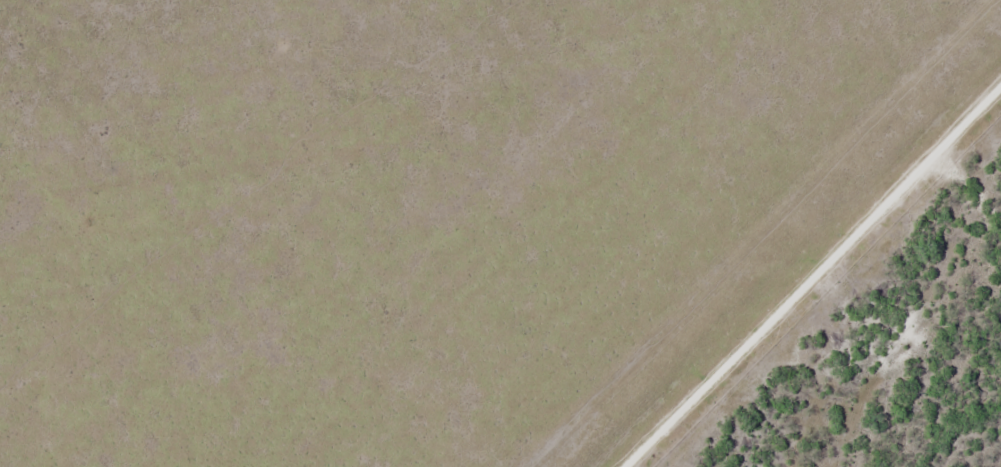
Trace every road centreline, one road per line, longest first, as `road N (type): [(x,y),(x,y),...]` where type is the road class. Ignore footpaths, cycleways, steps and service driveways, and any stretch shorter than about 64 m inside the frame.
road 1 (residential): [(637,466),(1000,103)]

